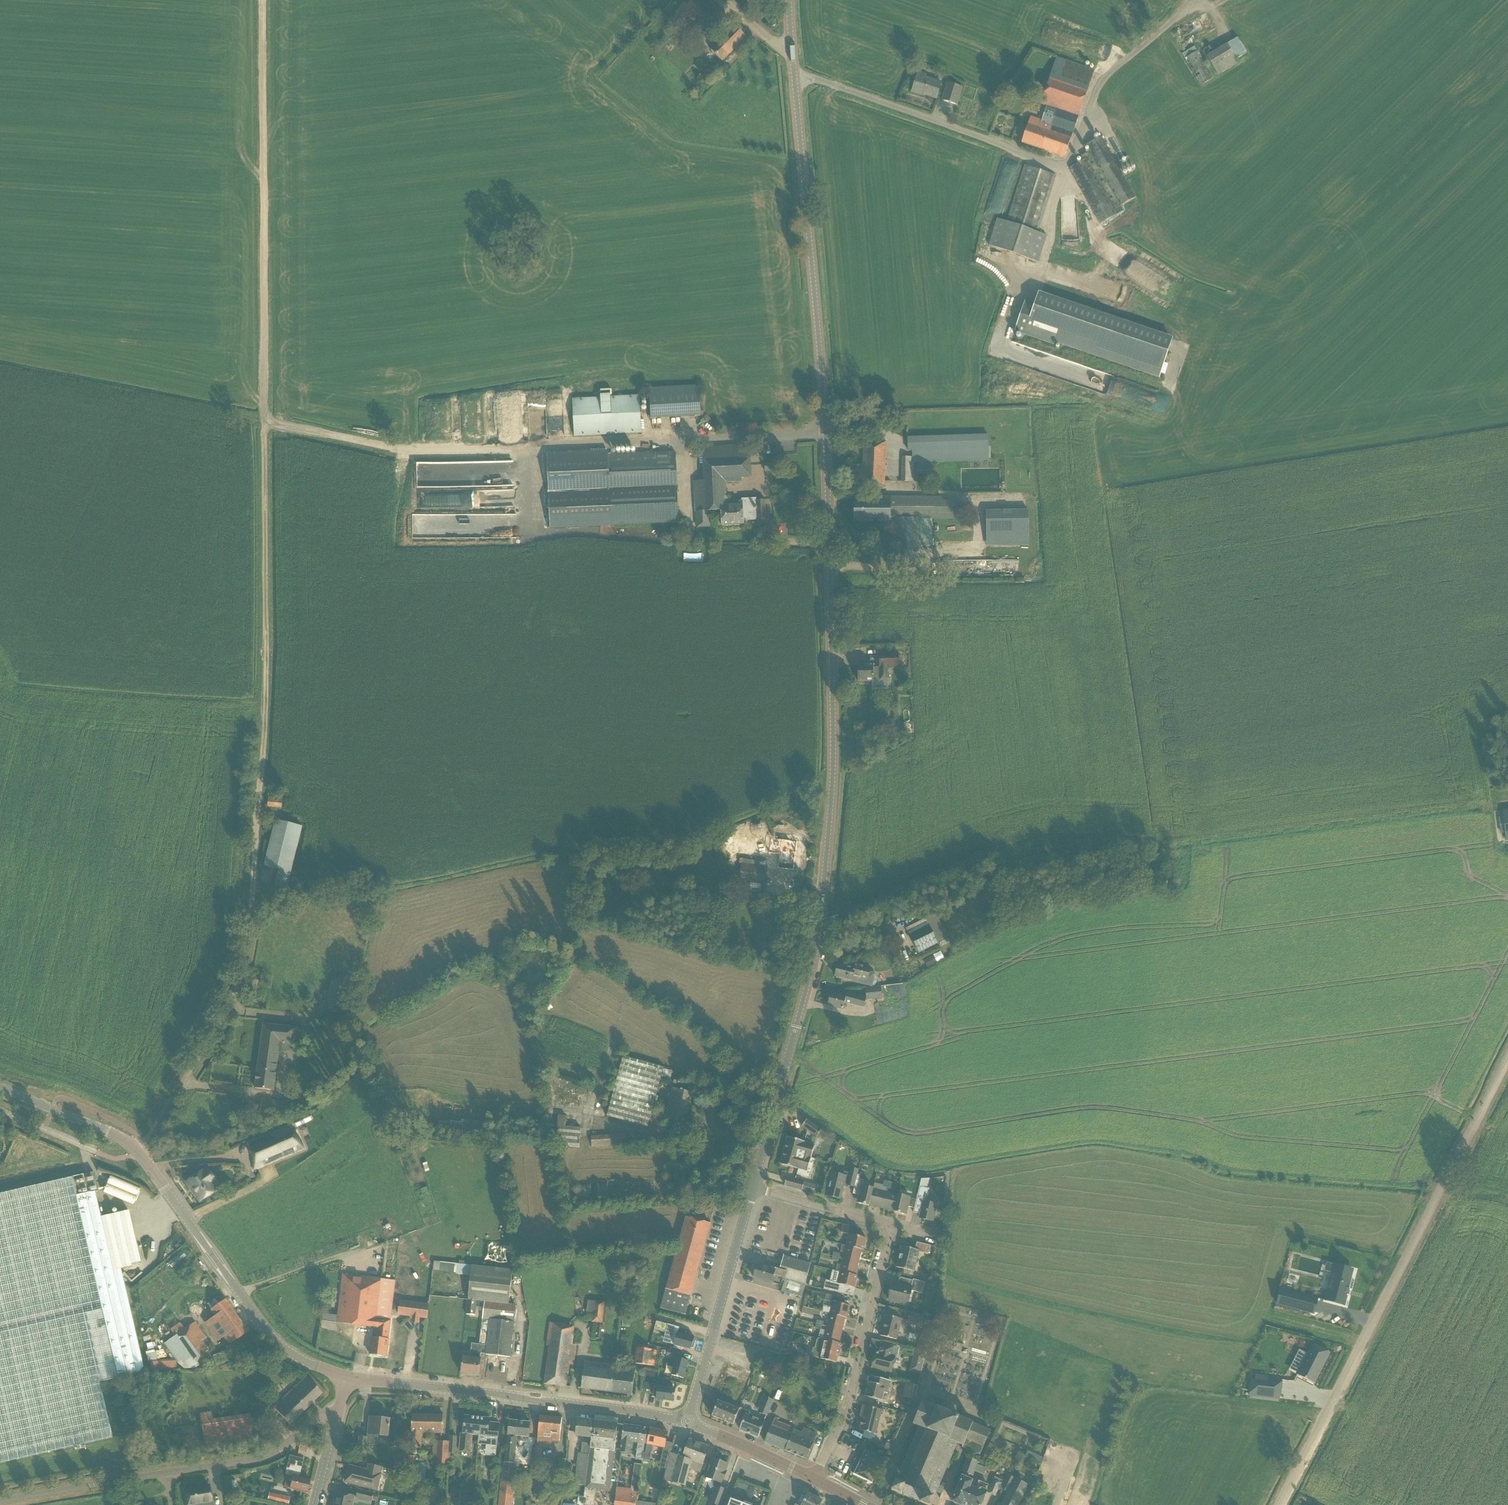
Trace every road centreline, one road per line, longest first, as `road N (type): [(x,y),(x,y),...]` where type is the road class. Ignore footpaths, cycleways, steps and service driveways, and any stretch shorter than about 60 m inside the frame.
road 1 (tertiary): [(753,1187),(816,949),(833,761),(824,405),(794,77)]
road 2 (track): [(240,978),(266,633),(263,0)]
road 3 (unclassified): [(1278,1504),(1507,1058)]
road 4 (unclassified): [(794,77),(1055,166),(1072,156),(1098,86),(1169,24)]
road 5 (unclassified): [(0,1501),(264,1458),(318,1416),(337,1417)]
road 6 (secondary): [(686,1423),(349,1379)]
road 7 (secondary): [(349,1379),(271,1336),(139,1154)]
road 8 (track): [(566,446),(405,451),(265,421)]
road 9 (residential): [(814,1479),(845,1412),(891,1225)]
road 10 (tertiary): [(686,1423),(753,1187)]
road 11 (unclassified): [(139,1154),(240,978)]
road 12 (secondary): [(139,1154),(115,1135),(0,1088)]
road 13 (residential): [(891,1225),(753,1187)]
road 14 (secondary): [(814,1479),(686,1423)]

